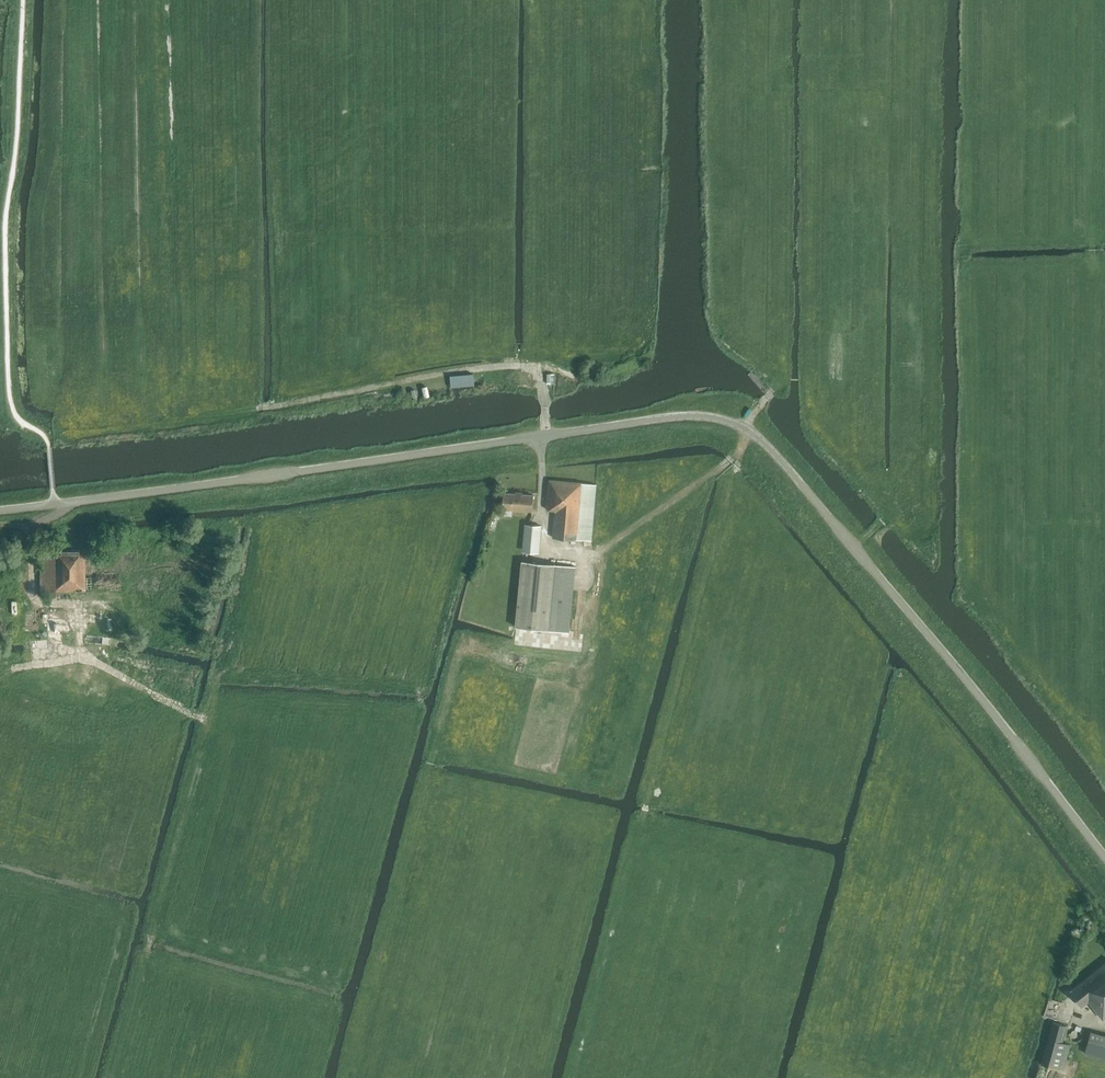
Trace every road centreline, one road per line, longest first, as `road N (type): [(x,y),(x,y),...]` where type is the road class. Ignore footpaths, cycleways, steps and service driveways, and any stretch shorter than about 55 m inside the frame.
road 1 (unclassified): [(1104,857),(987,703),(784,463),(724,420),(662,418),(0,511)]
road 2 (track): [(532,371),(480,368),(46,436)]
road 3 (track): [(542,435),(541,510),(554,550),(596,555),(736,456),(758,410)]
road 4 (track): [(216,674),(203,719),(79,656),(79,611),(34,599),(32,531),(0,526)]
road 5 (track): [(203,719),(113,1077)]
road 6 (track): [(532,371),(649,289),(651,236)]

